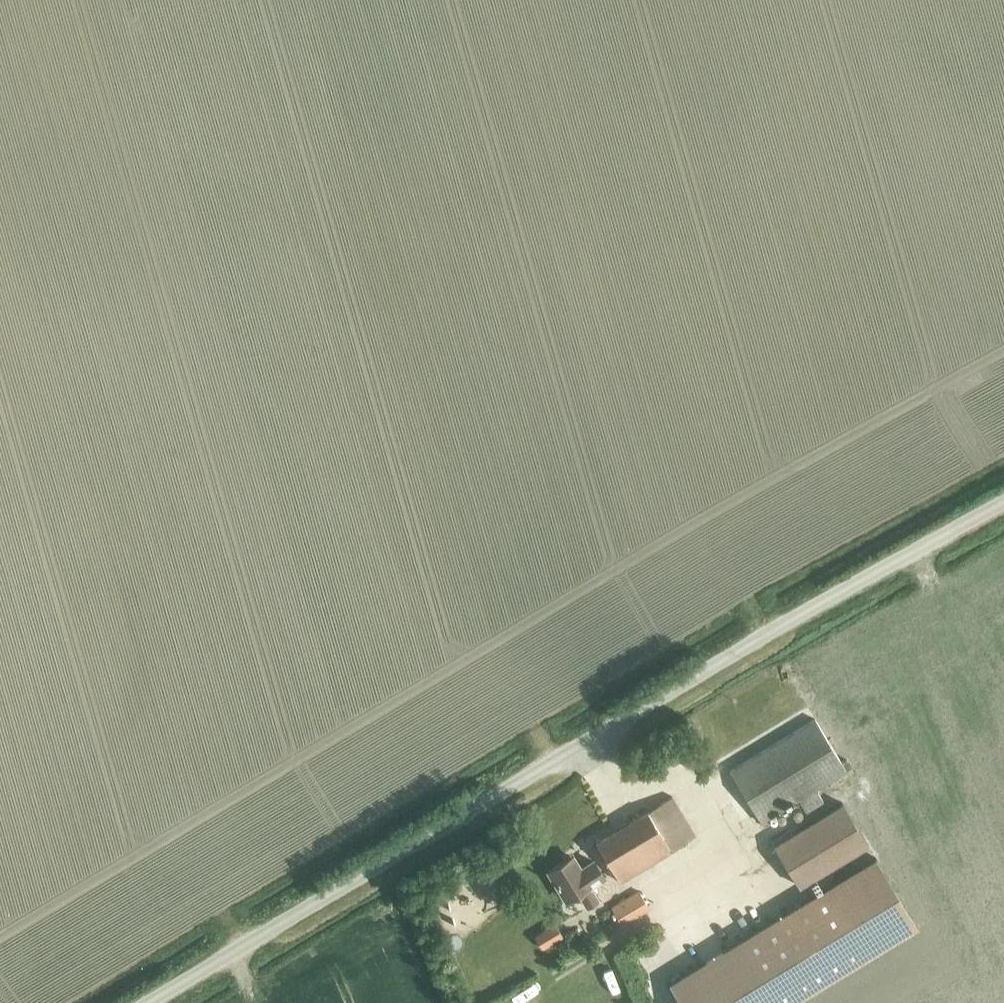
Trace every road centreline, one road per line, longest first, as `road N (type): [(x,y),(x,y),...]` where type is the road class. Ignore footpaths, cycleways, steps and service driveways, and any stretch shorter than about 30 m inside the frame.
road 1 (unclassified): [(151,1002),(1003,497)]

